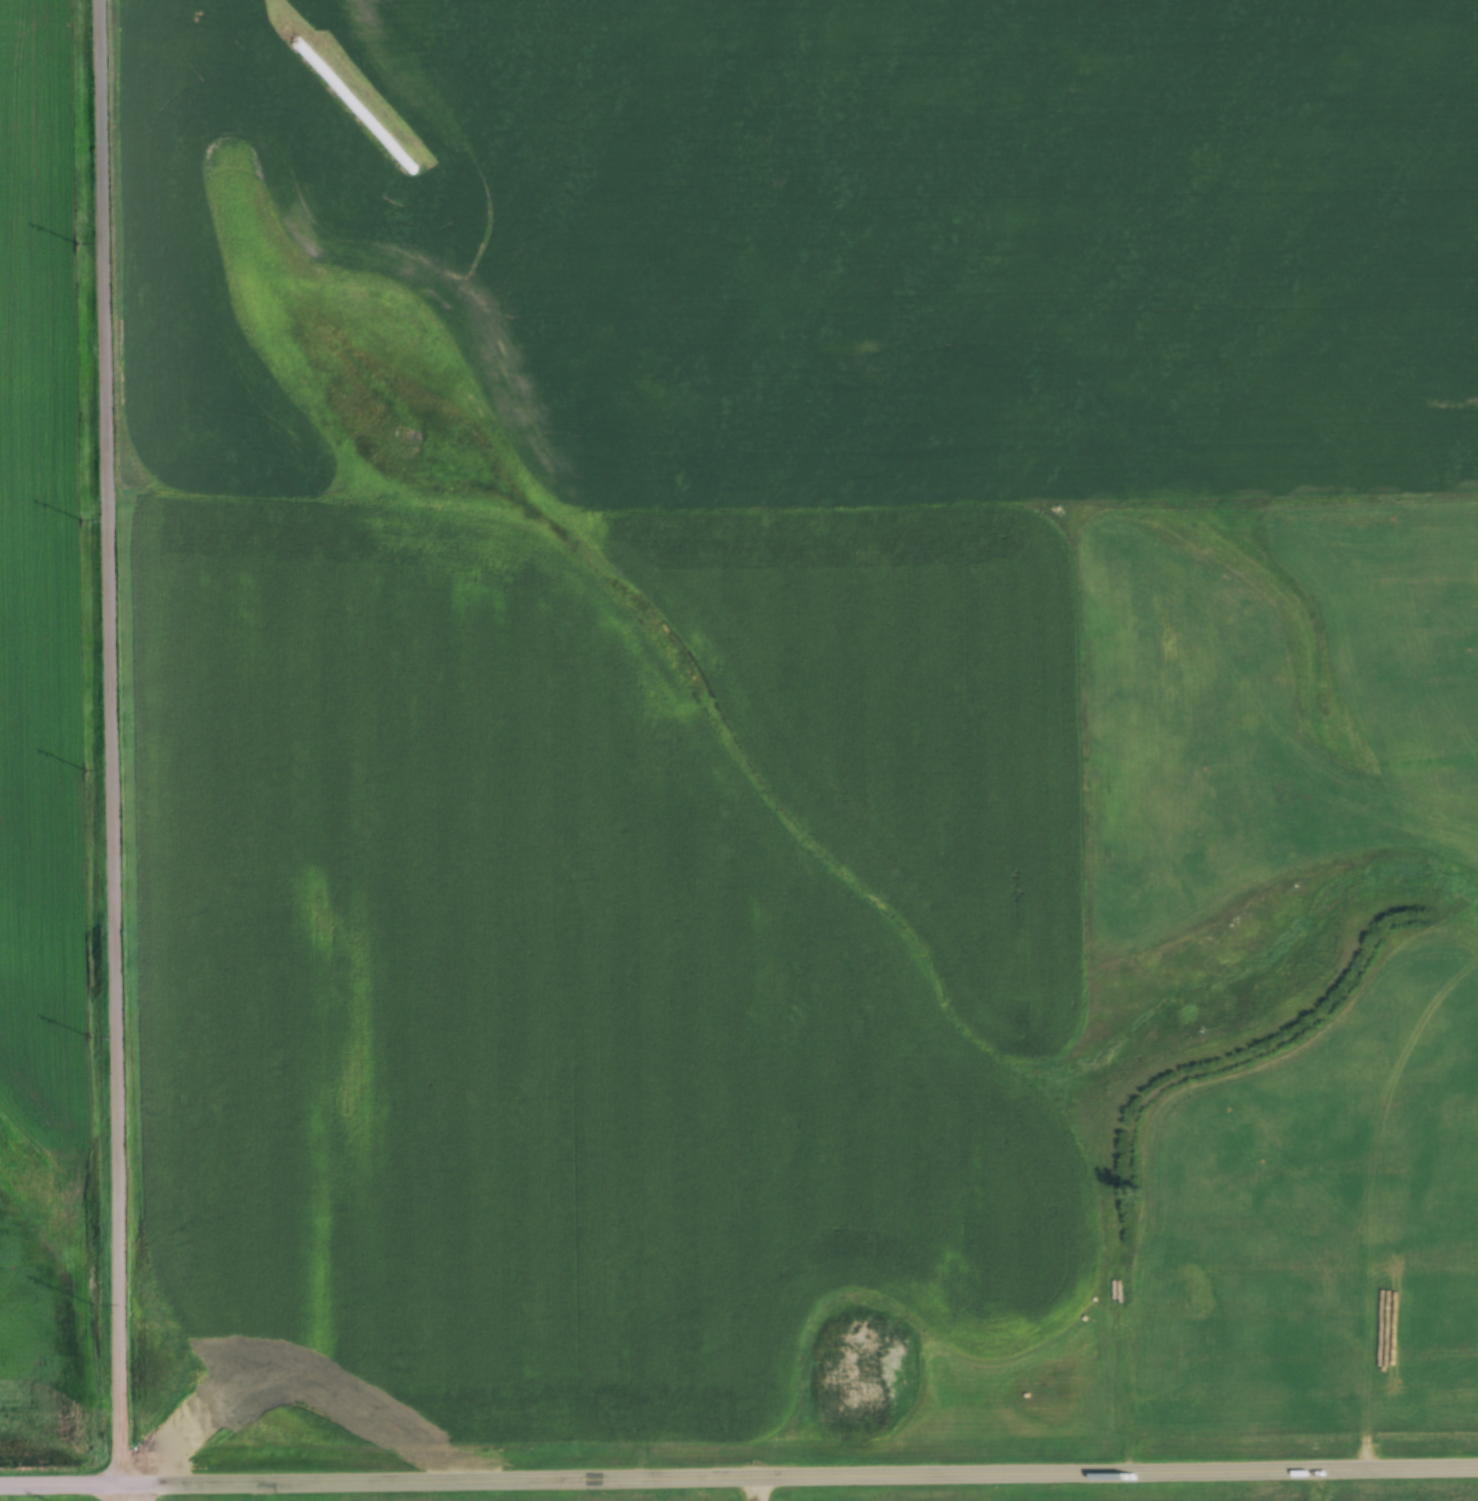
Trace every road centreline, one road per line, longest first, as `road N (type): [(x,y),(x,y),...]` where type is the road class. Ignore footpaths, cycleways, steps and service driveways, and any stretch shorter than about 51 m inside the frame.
road 1 (residential): [(121,1500),(99,0)]
road 2 (tertiary): [(1477,1464),(0,1482)]

